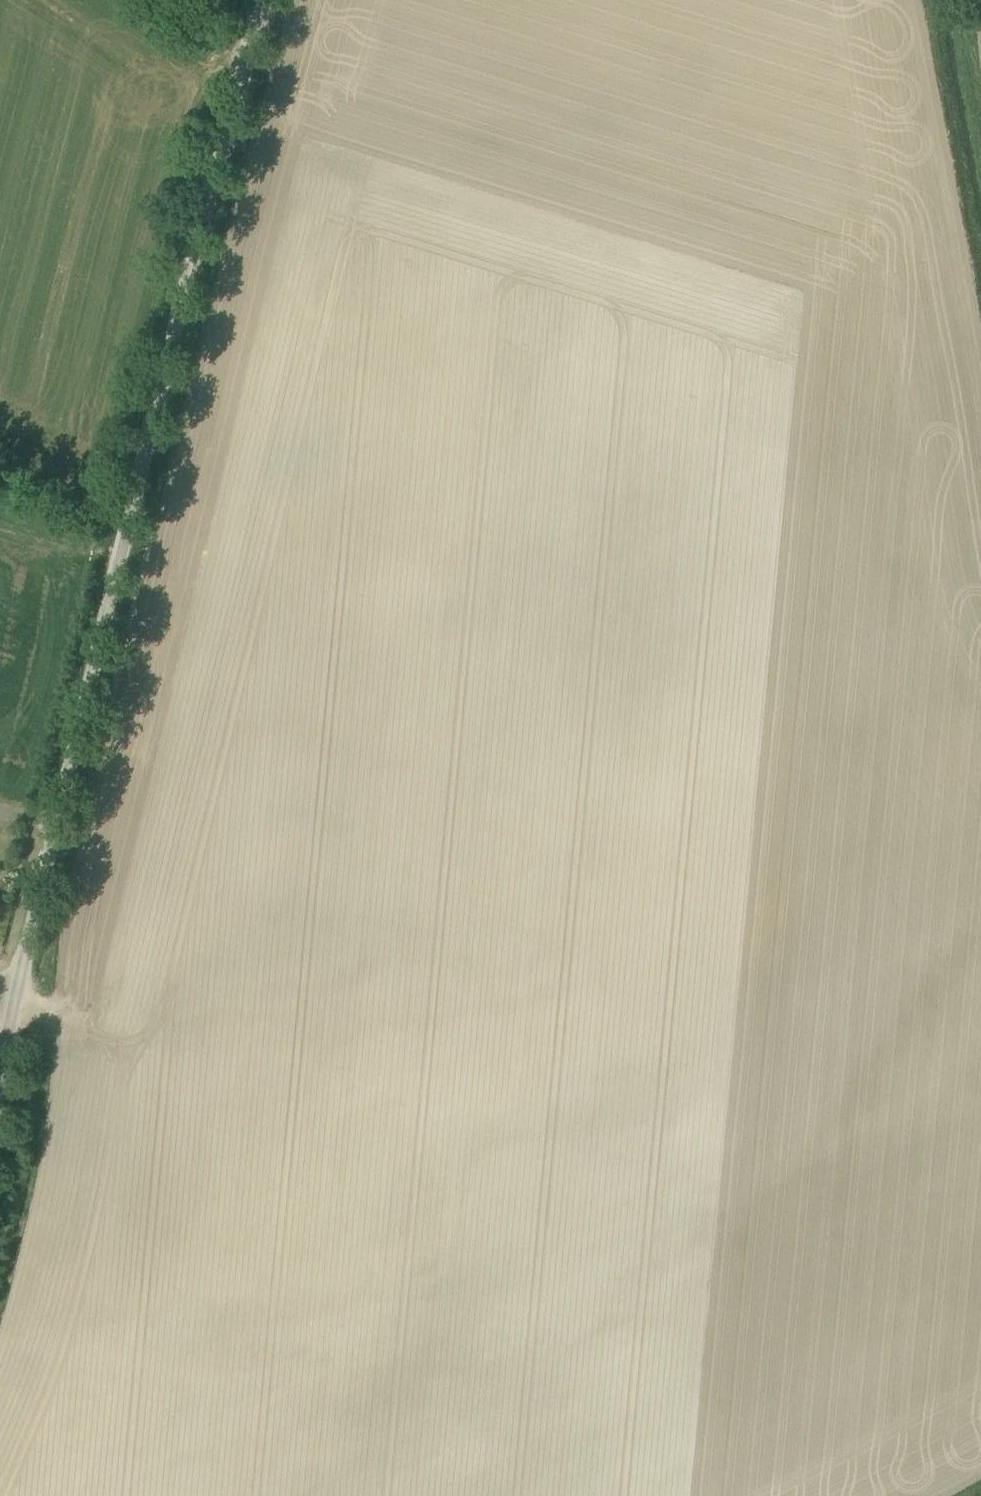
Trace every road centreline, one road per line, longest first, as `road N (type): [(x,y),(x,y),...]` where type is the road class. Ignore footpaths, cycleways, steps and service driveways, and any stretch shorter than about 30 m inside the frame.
road 1 (unclassified): [(0,1147),(121,565),(272,0)]
road 2 (track): [(959,0),(980,135)]

